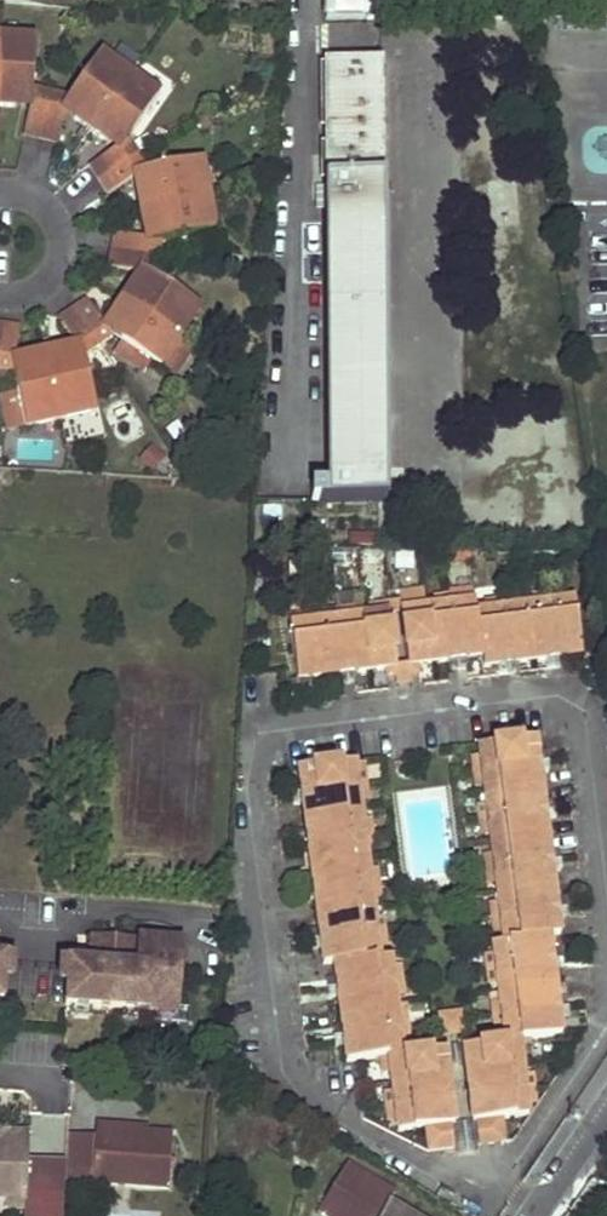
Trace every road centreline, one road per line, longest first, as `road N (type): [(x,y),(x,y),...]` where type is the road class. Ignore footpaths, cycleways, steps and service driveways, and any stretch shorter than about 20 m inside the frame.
road 1 (residential): [(502,1185),(469,1187),(353,1138),(297,1077),(268,793),(284,750),(553,706),(587,733),(606,926)]
road 2 (residential): [(606,1038),(502,1185)]

